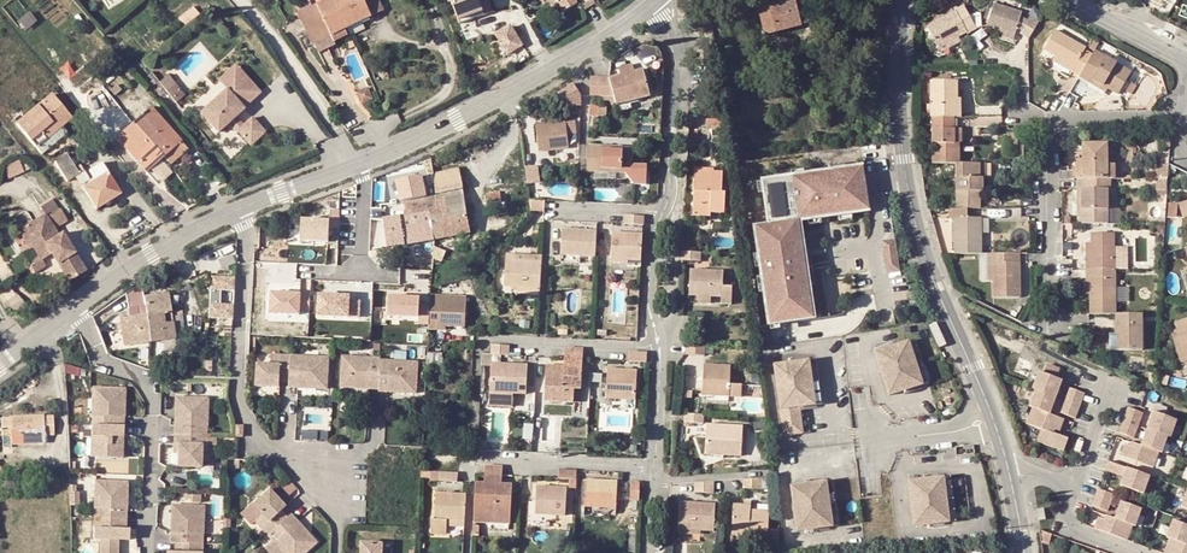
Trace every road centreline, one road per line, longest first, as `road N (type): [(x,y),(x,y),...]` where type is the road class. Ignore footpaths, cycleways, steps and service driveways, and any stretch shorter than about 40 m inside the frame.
road 1 (tertiary): [(902,0),(901,112),(914,217),(985,402)]
road 2 (residential): [(339,552),(341,520),(309,474),(268,447),(242,412),(248,237),(238,208)]
road 3 (unclassified): [(651,3),(459,119),(358,163)]
road 4 (residential): [(1186,122),(1064,130),(1057,327)]
road 5 (residential): [(148,552),(153,397),(140,377),(100,356),(76,305)]
road 6 (residential): [(651,3),(674,54),(673,189),(665,210)]
road 7 (residential): [(241,0),(358,163)]
road 8 (unclassified): [(238,208),(152,253),(76,305)]
road 9 (residential): [(478,339),(659,345)]
road 10 (residential): [(478,458),(653,467)]
road 11 (residential): [(665,210),(654,234),(651,304),(659,345)]
road 12 (unclassified): [(358,163),(238,208)]
road 13 (tertiary): [(1075,0),(1186,57)]
road 14 (residential): [(659,345),(653,467)]

